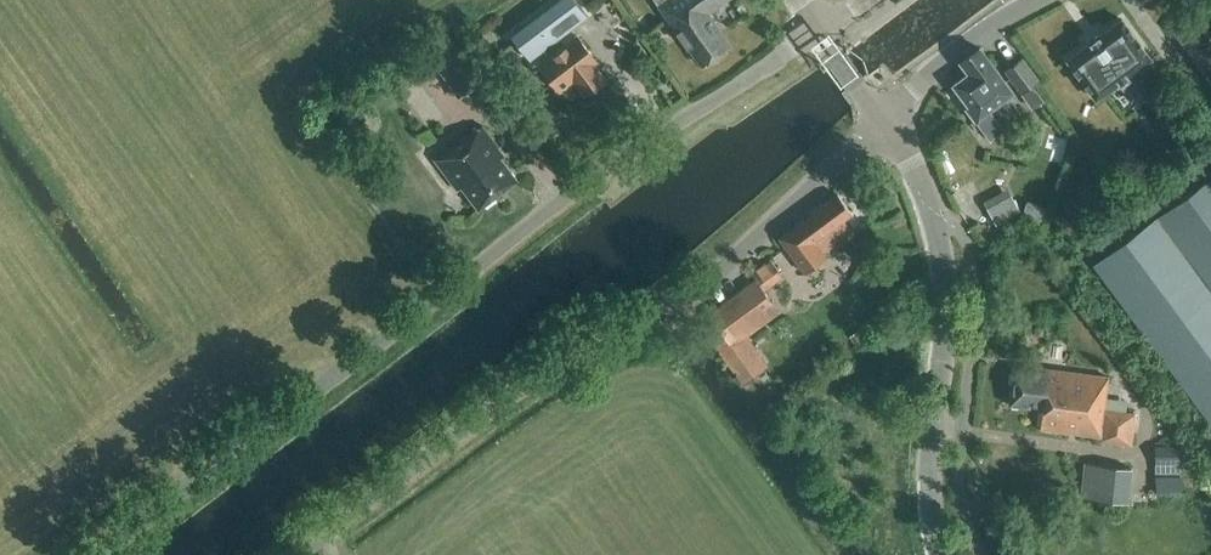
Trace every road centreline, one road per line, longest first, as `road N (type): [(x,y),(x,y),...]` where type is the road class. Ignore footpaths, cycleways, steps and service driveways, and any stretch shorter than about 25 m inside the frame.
road 1 (unclassified): [(102,554),(577,188),(816,31)]
road 2 (unclassified): [(296,554),(542,373),(725,271),(884,119)]
road 3 (tertiary): [(938,554),(928,452),(945,284),(924,187),(884,119)]
road 4 (unclassified): [(884,119),(1006,14),(1035,0)]

